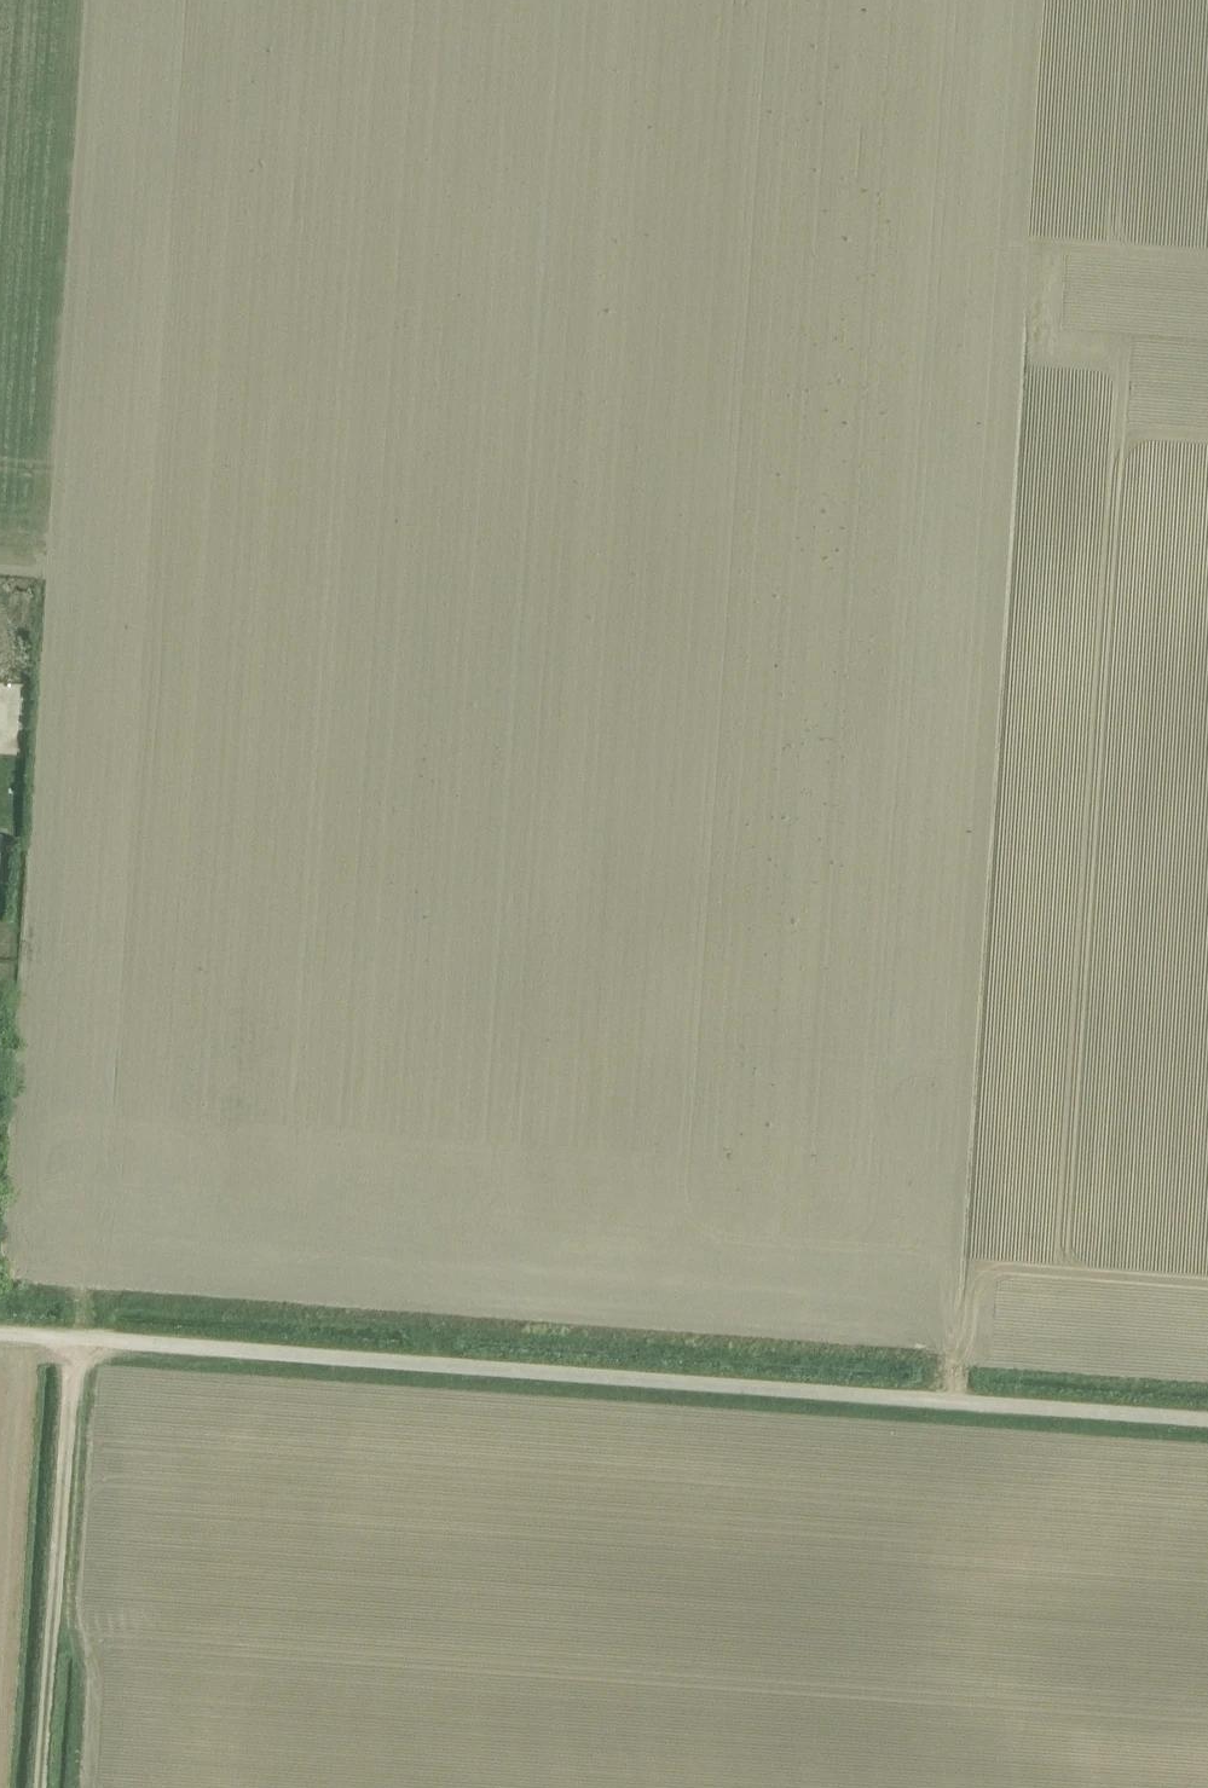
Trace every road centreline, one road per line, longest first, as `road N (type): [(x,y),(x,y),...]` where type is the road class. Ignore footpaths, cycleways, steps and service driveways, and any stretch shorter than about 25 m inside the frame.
road 1 (unclassified): [(1207,1424),(0,1336)]
road 2 (track): [(42,1787),(76,1341)]

